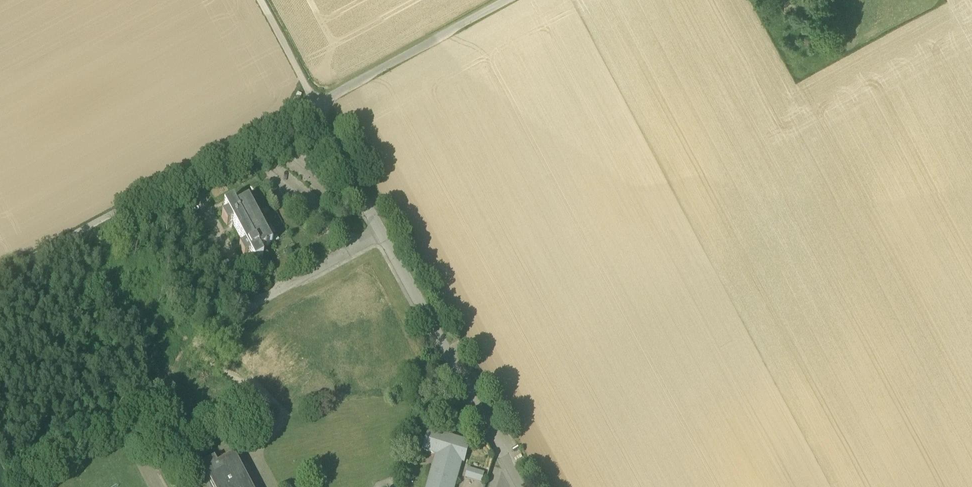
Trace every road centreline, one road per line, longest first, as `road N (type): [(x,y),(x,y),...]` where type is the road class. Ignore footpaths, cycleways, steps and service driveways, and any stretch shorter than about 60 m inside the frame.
road 1 (unclassified): [(315,104),(521,486)]
road 2 (residential): [(0,273),(315,104)]
road 3 (unclassified): [(507,0),(315,104)]

